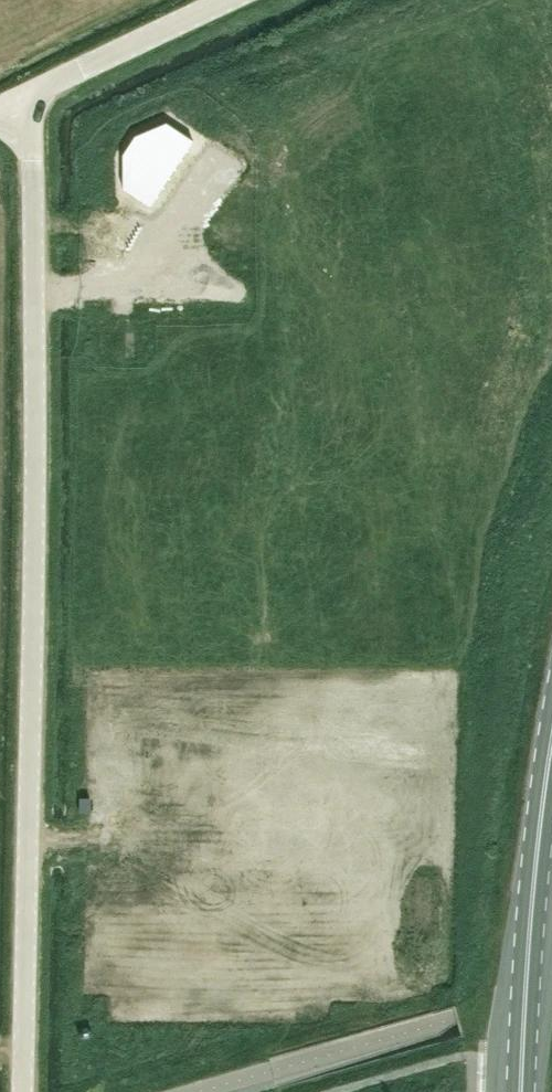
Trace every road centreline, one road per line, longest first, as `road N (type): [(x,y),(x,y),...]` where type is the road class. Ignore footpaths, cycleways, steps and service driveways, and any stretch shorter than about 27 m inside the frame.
road 1 (unclassified): [(22,1091),(37,93)]
road 2 (primary): [(520,1091),(532,875),(551,725)]
road 3 (tertiary): [(37,93),(234,0)]

